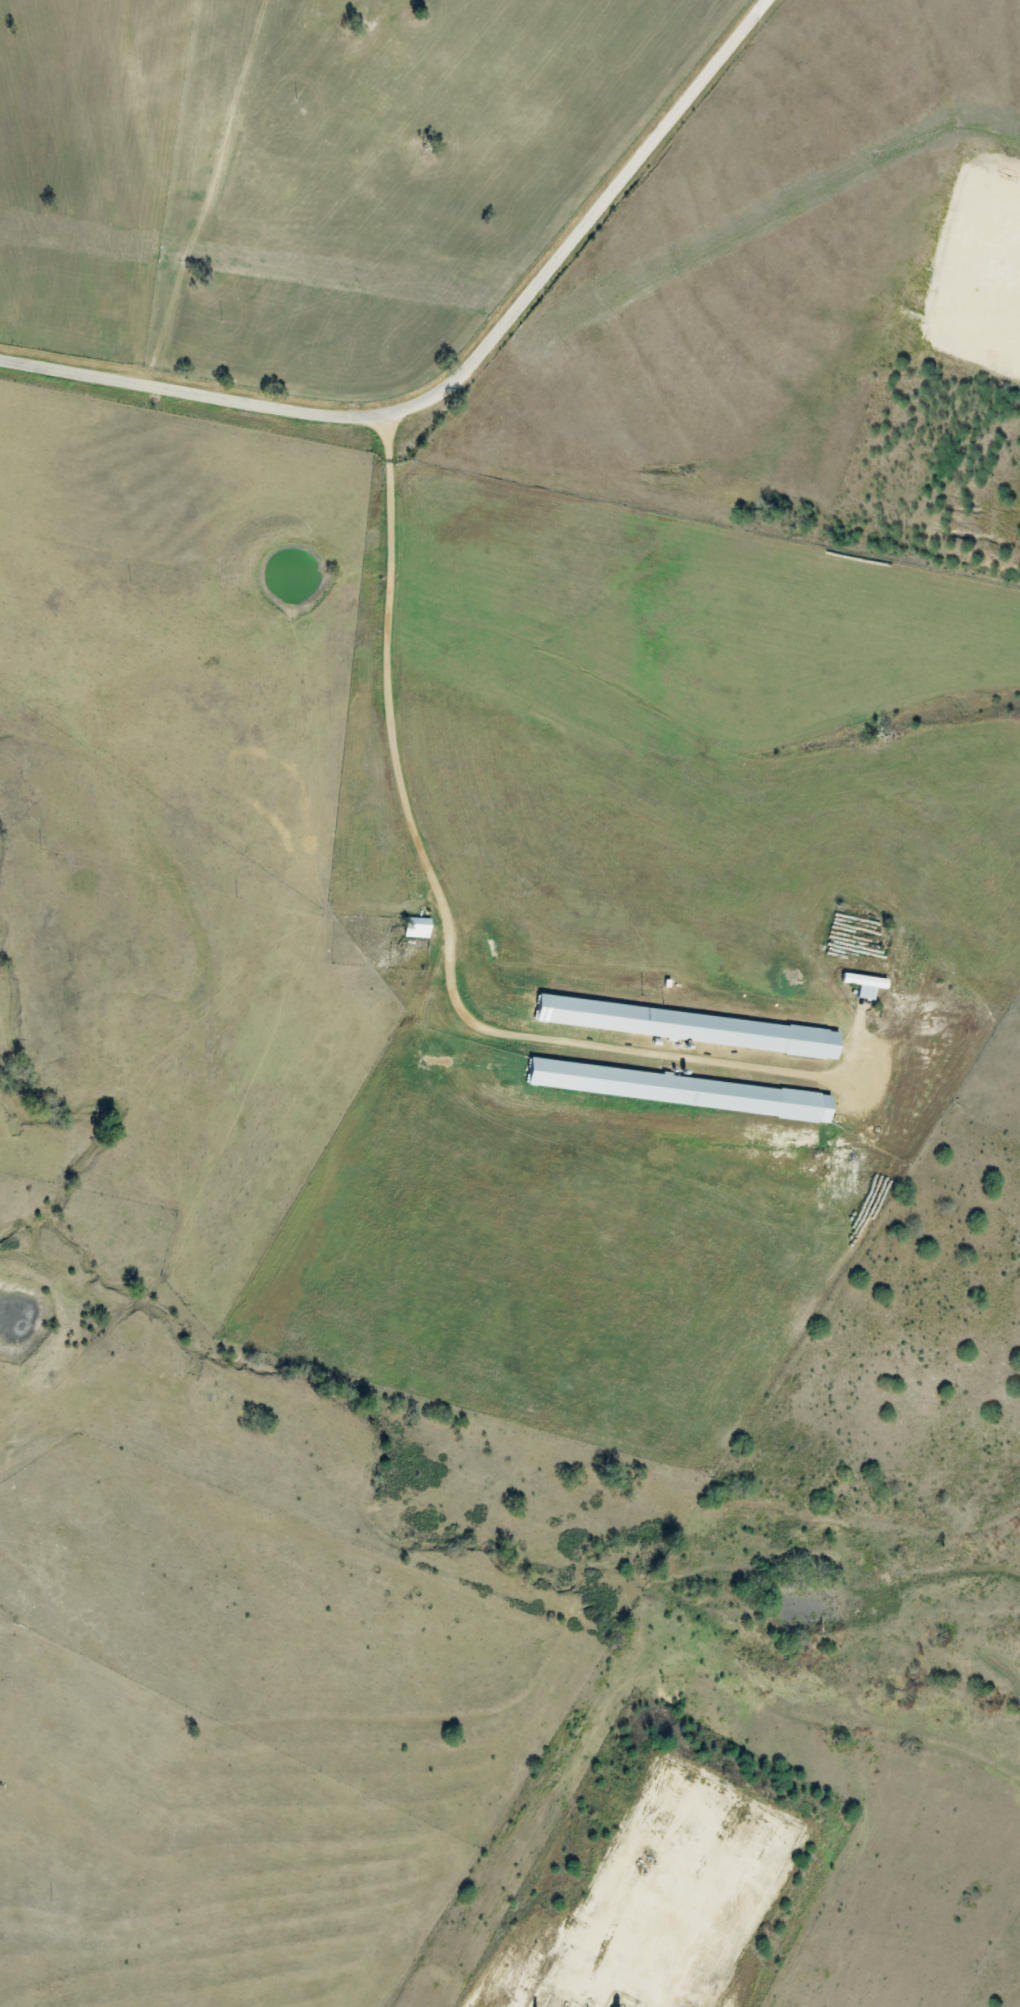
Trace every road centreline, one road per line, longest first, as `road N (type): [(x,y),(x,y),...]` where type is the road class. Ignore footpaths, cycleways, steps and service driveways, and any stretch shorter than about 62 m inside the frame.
road 1 (residential): [(0,357),(292,408),(363,412),(427,396),(495,337),(769,0)]

